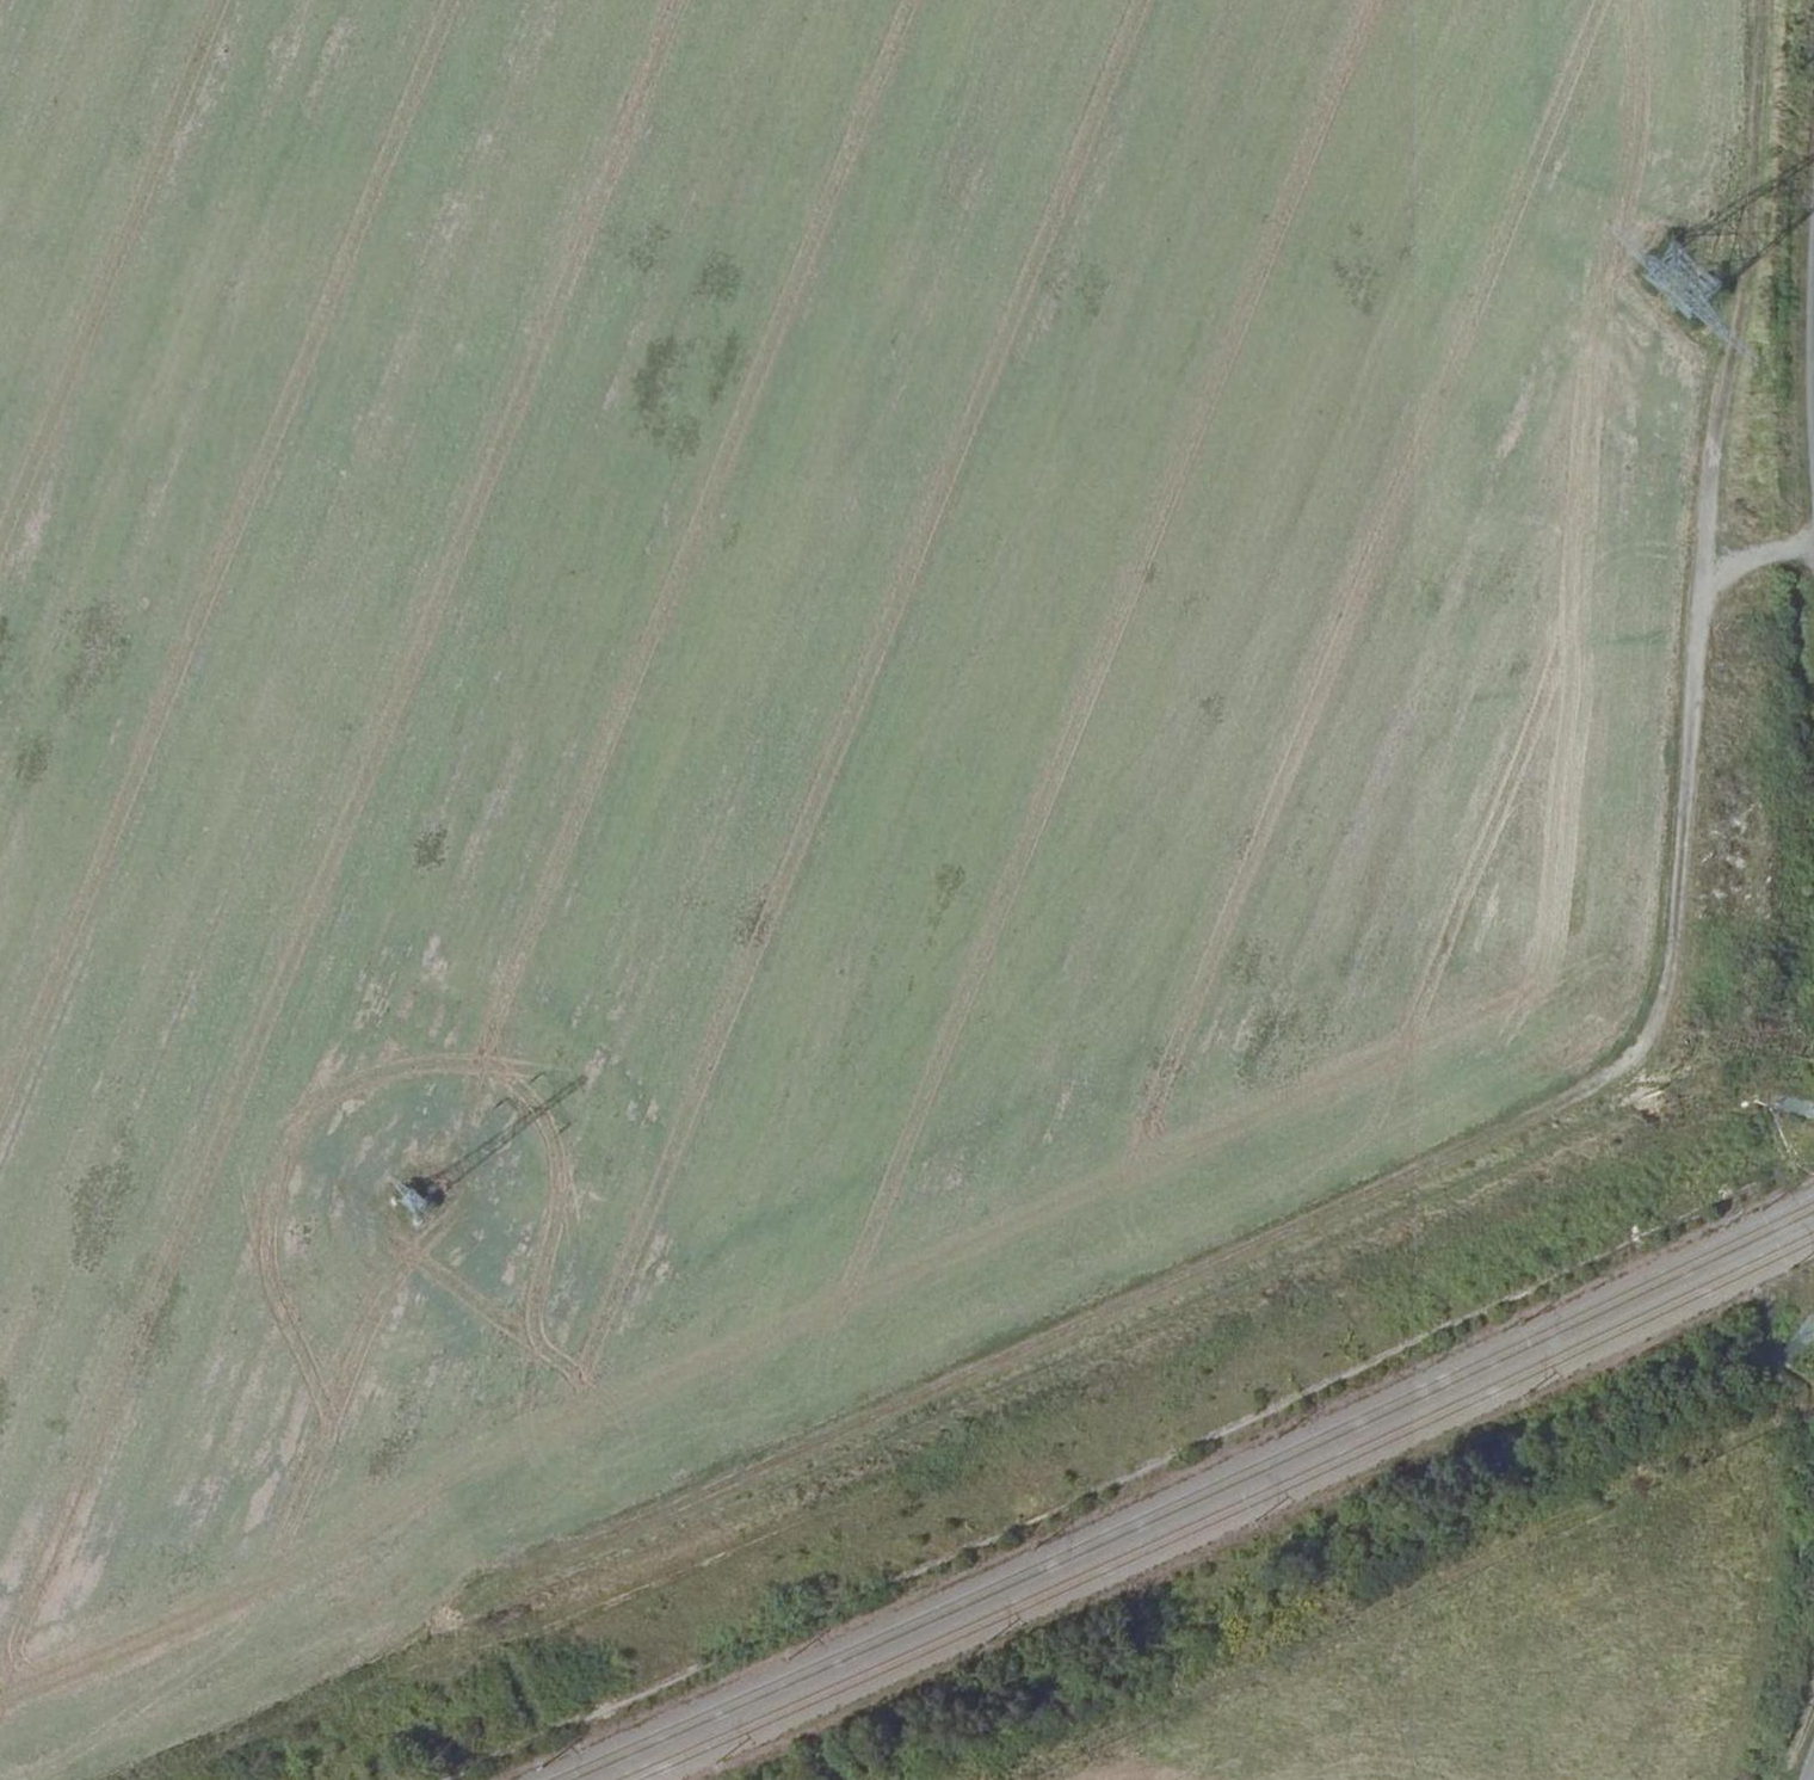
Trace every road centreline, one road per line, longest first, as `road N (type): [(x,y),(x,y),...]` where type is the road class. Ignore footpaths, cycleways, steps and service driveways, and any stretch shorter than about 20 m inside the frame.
road 1 (track): [(577,1552),(1344,1209),(1584,1082),(1646,1022),(1669,968),(1689,874),(1705,560),(1813,550)]
road 2 (track): [(1705,560),(1750,237),(1765,0)]

